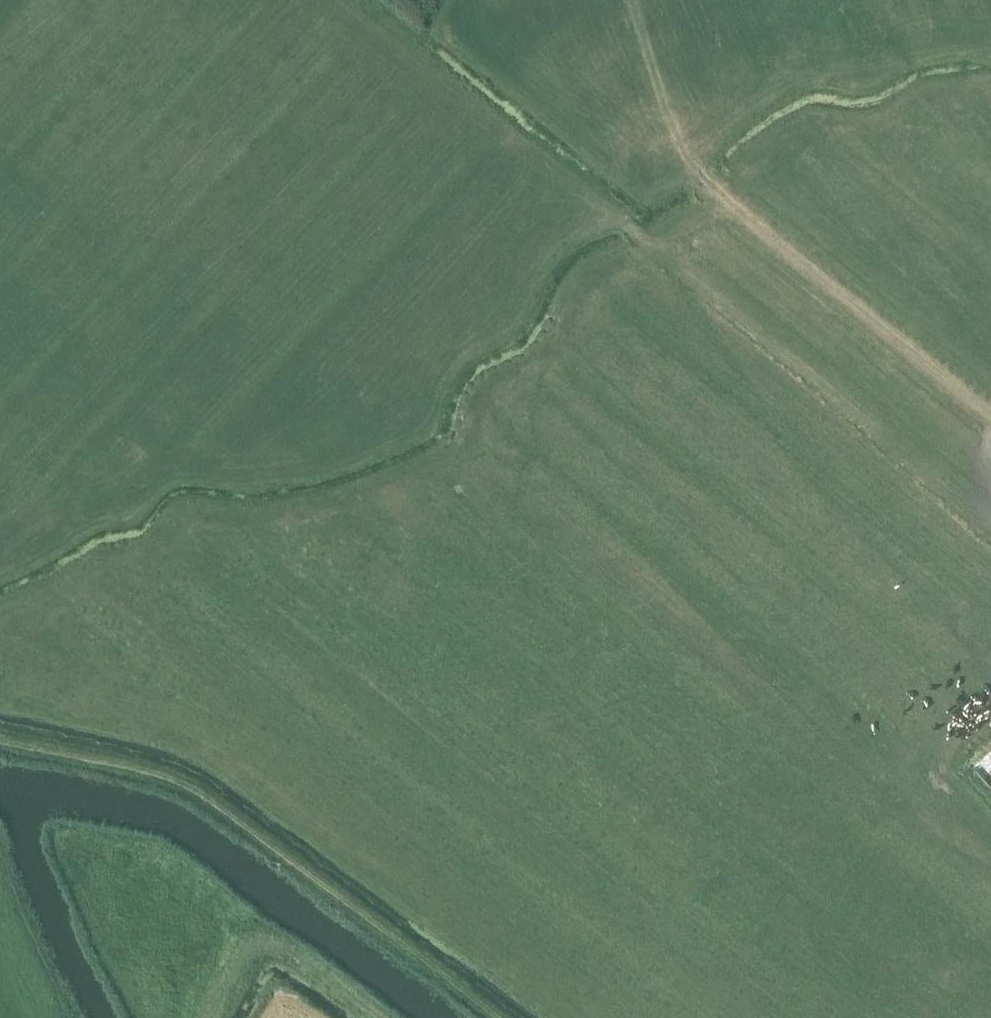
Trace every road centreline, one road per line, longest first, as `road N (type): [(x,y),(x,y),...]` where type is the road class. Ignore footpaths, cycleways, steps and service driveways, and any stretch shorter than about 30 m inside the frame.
road 1 (track): [(64,1017),(0,881)]

